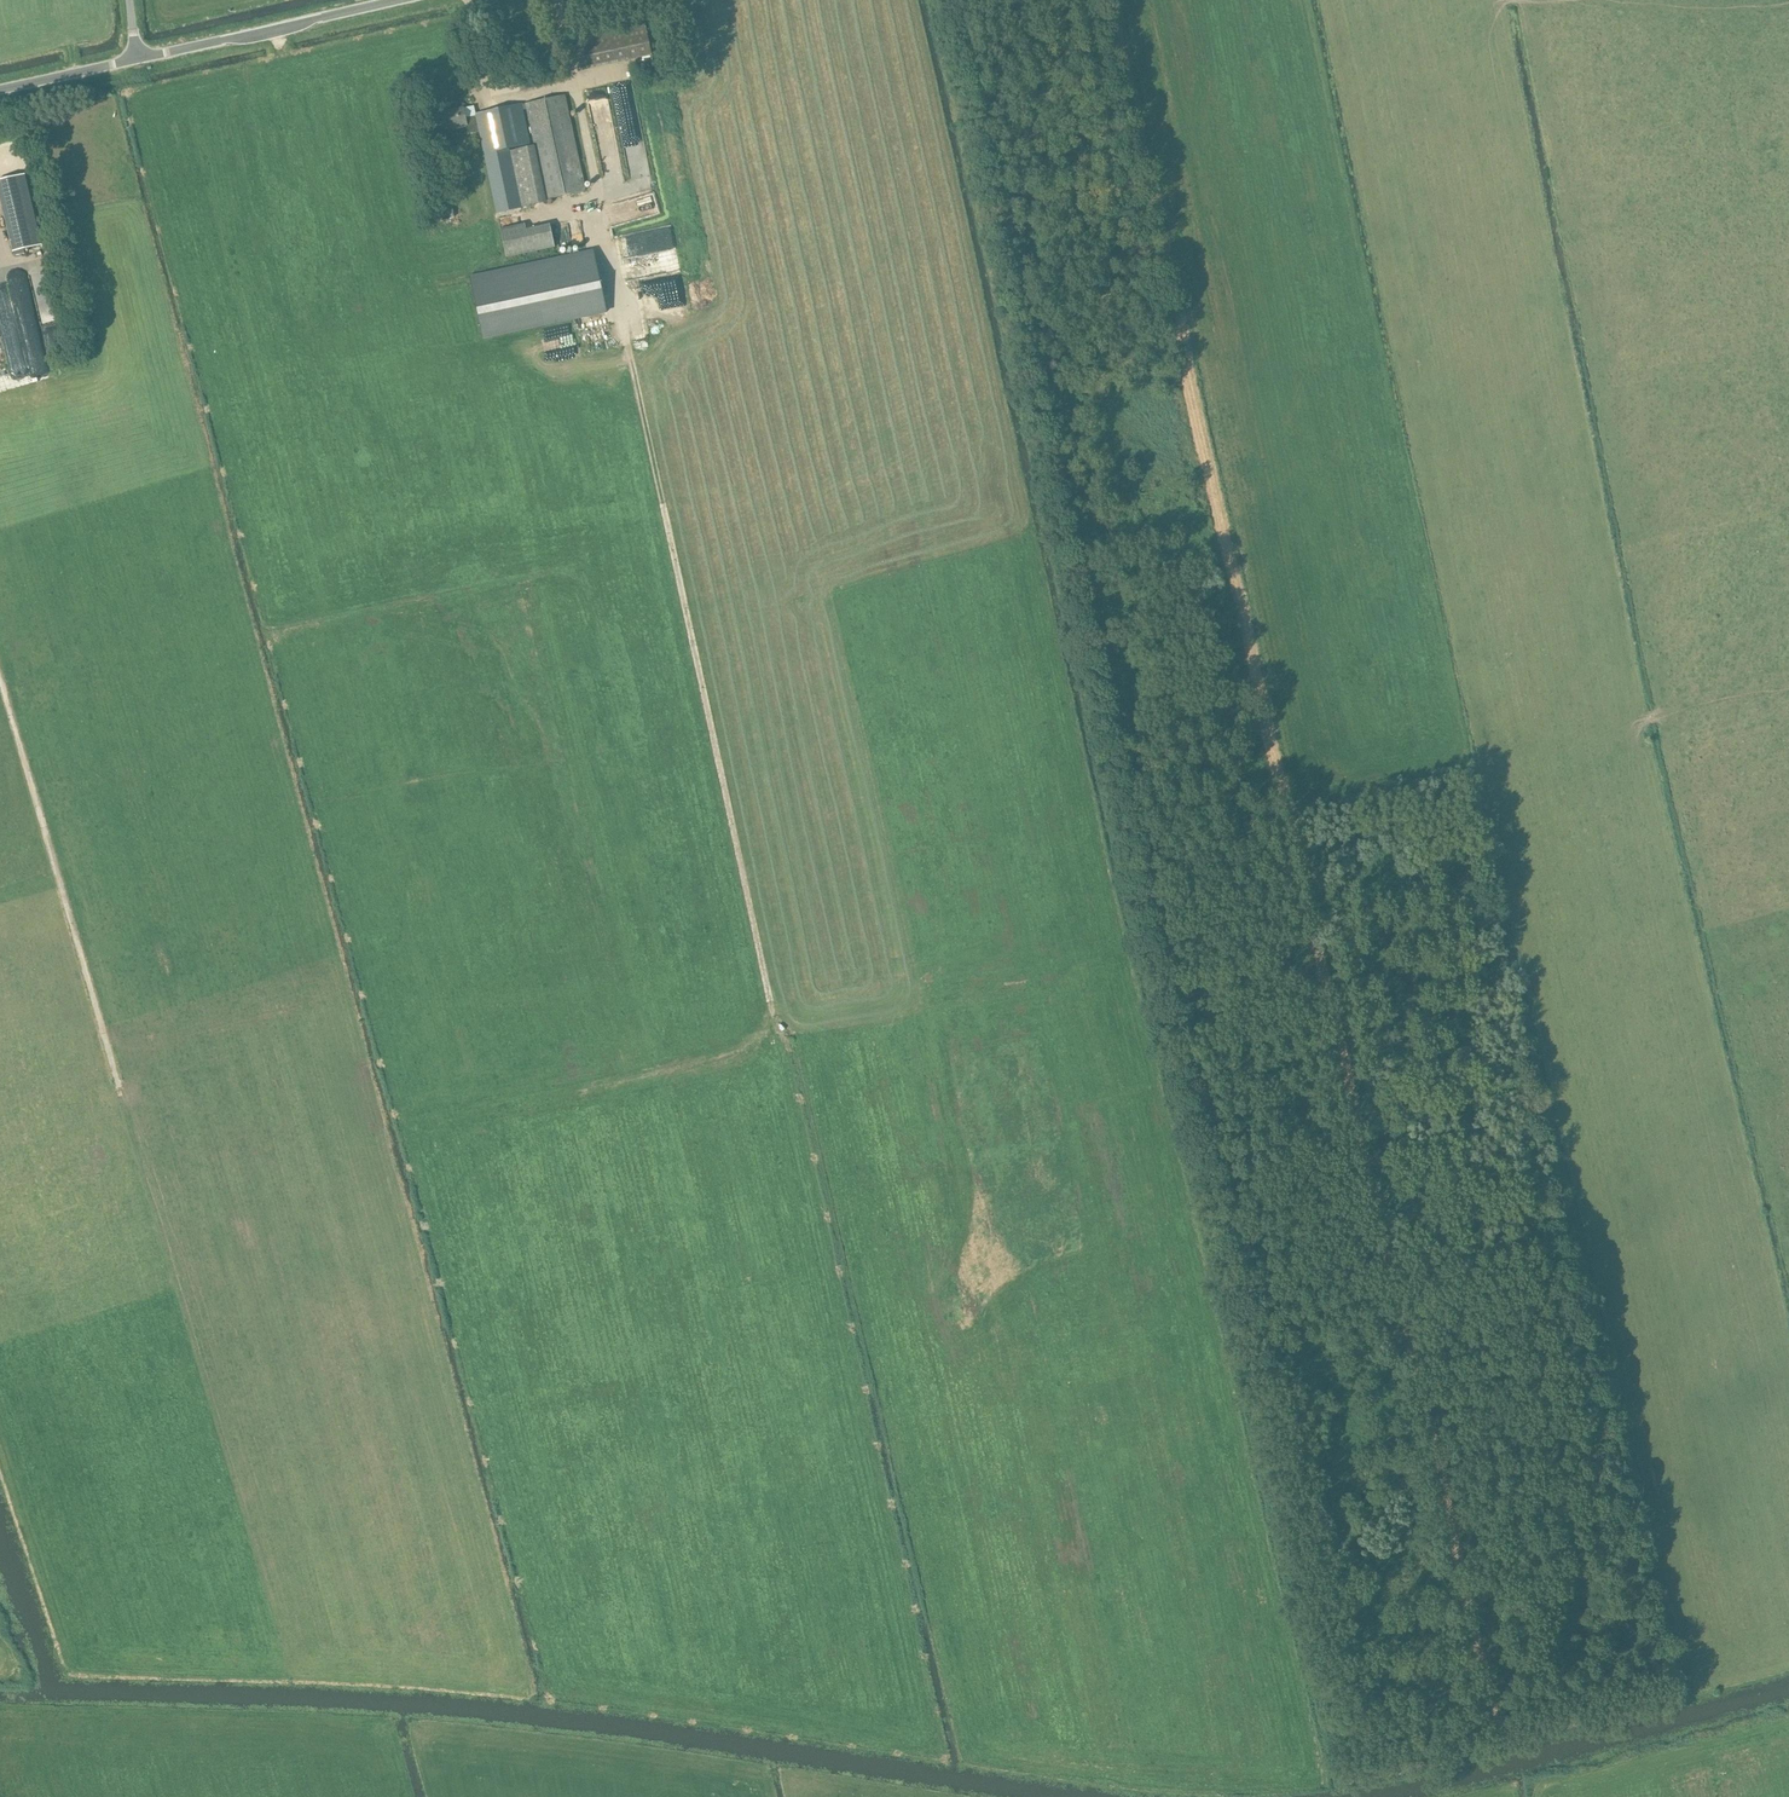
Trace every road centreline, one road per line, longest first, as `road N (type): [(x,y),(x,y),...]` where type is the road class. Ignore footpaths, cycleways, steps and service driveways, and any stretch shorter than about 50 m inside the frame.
road 1 (unclassified): [(132,55),(383,0)]
road 2 (unclassified): [(0,84),(132,55)]

